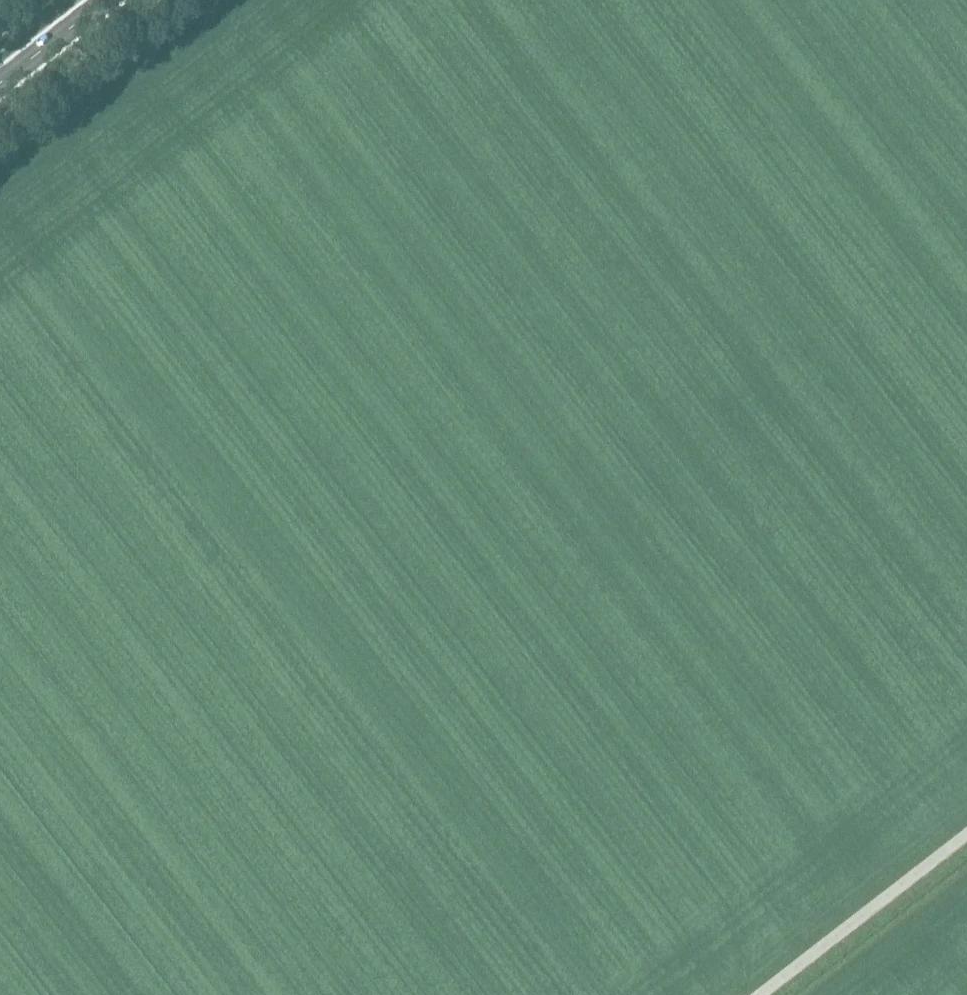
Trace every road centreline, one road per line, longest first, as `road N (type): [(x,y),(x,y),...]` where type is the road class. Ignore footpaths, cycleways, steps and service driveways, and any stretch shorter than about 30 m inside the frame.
road 1 (secondary): [(0,84),(107,0)]

